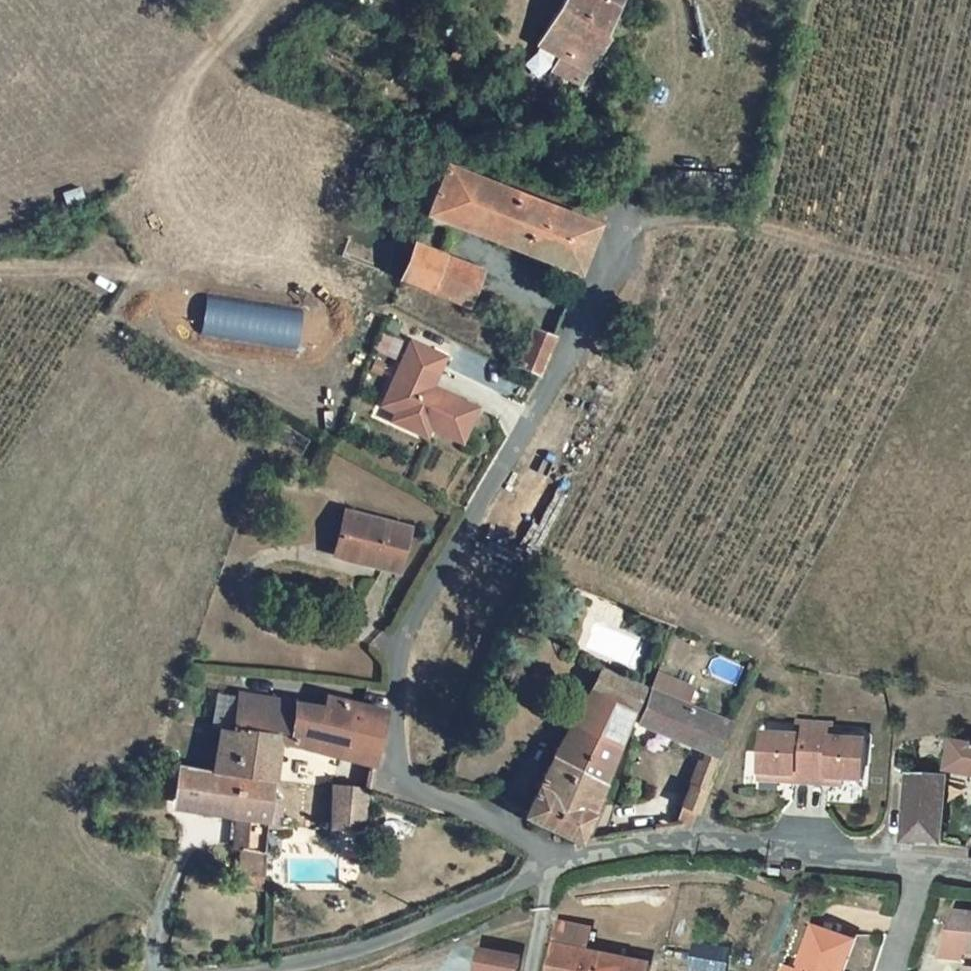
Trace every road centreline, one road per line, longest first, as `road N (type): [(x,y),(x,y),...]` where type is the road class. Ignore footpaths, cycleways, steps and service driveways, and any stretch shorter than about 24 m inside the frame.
road 1 (residential): [(557,865),(524,835),(418,793),(404,777),(398,678),(405,632),(599,291),(621,219)]
road 2 (track): [(621,219),(241,66)]
road 3 (residential): [(557,865),(647,844),(730,842),(923,866)]
road 4 (track): [(621,219),(761,221),(813,0)]
road 5 (residential): [(258,970),(361,951),(557,865)]
road 6 (track): [(0,272),(133,271)]

